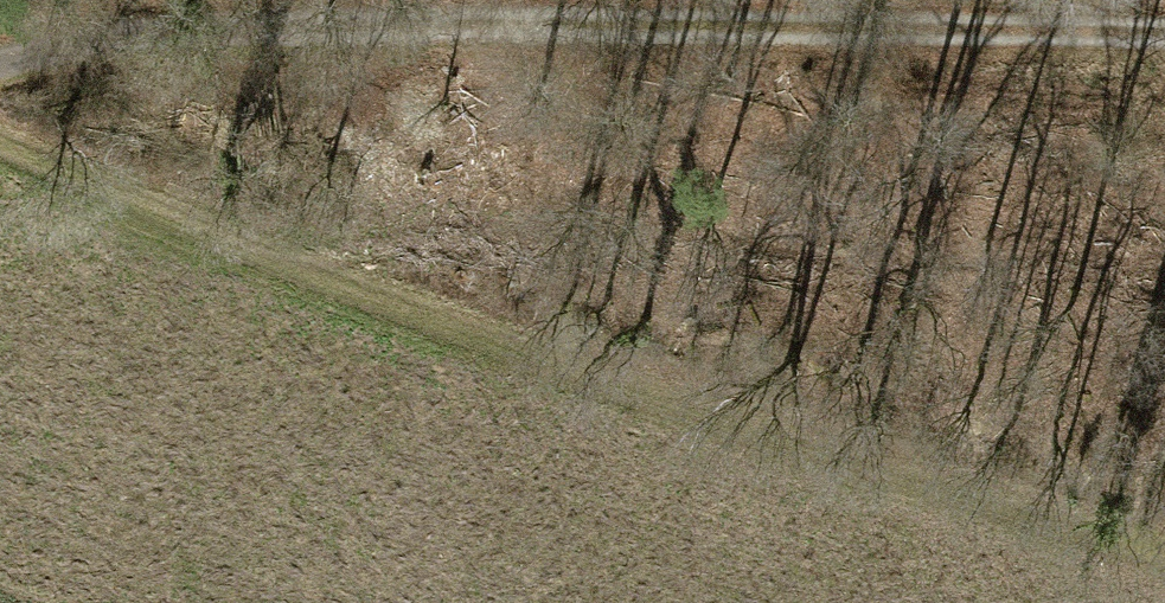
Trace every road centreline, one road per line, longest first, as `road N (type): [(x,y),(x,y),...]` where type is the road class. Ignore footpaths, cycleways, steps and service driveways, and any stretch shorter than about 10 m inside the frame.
road 1 (track): [(0,139),(130,192),(1164,519)]
road 2 (track): [(0,70),(139,29),(1164,26)]

